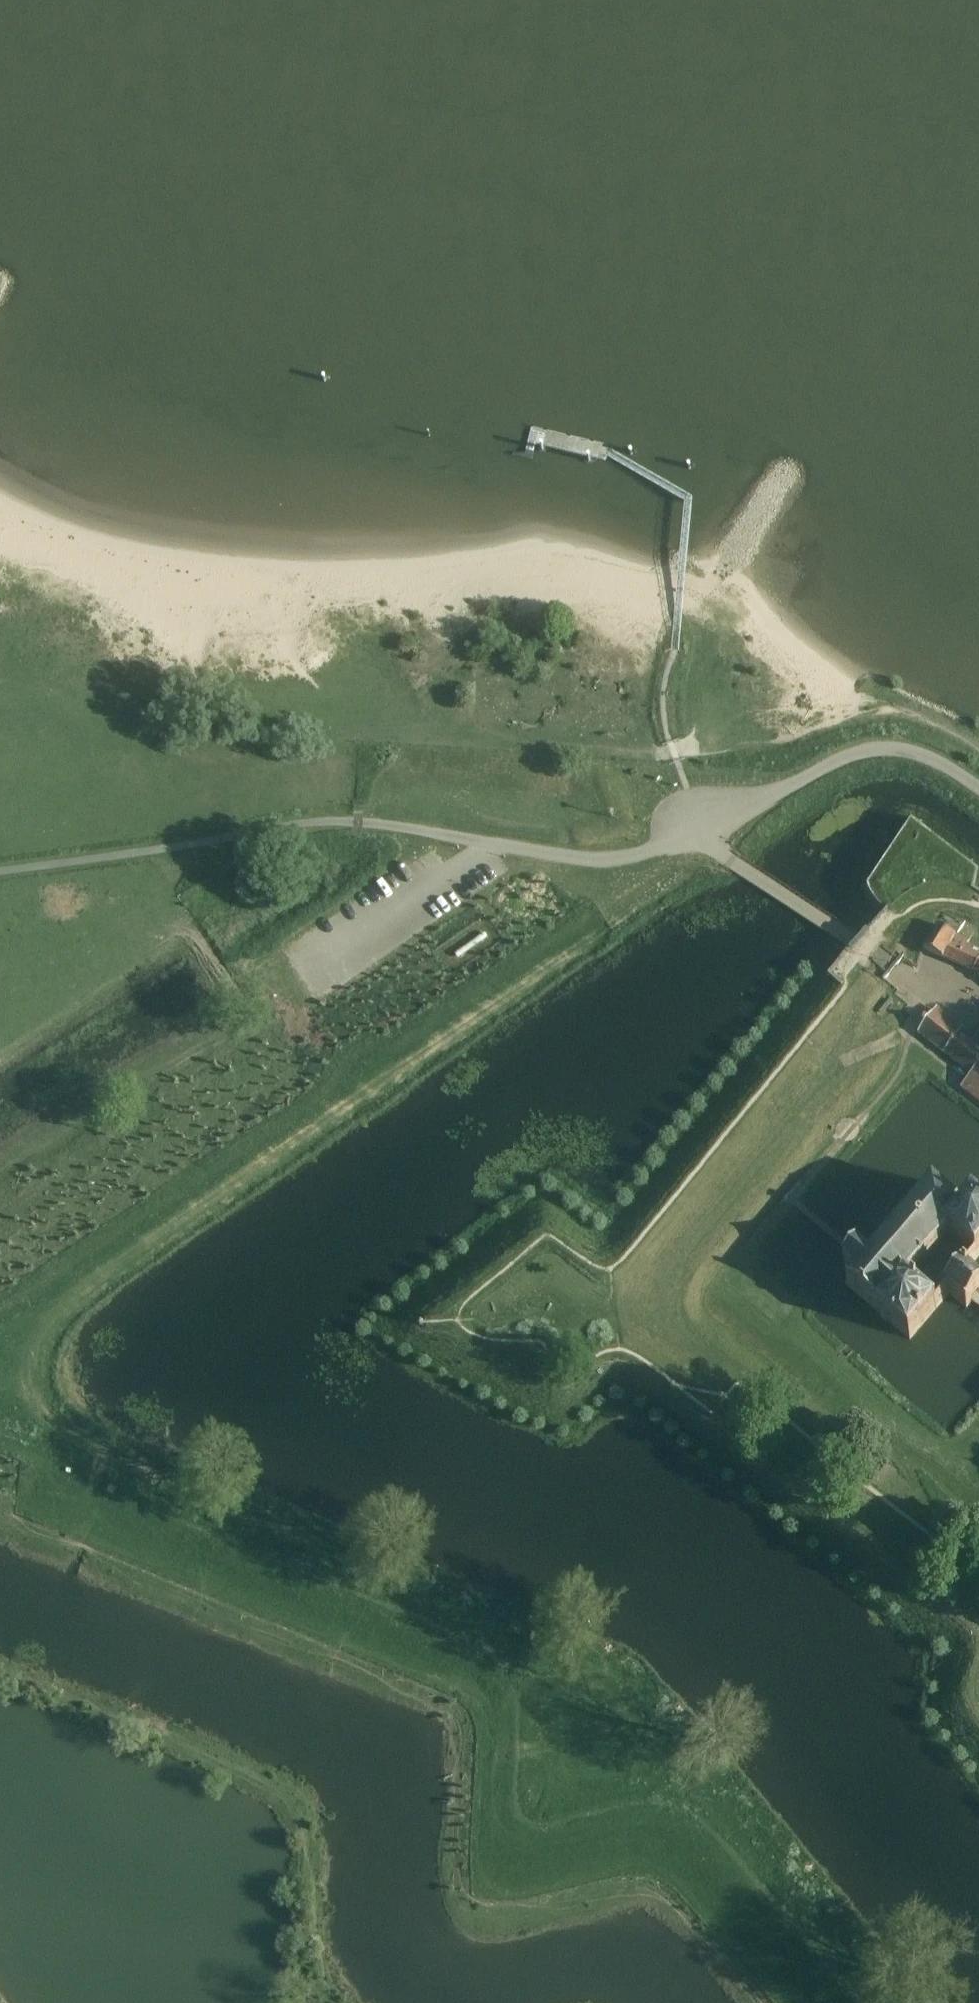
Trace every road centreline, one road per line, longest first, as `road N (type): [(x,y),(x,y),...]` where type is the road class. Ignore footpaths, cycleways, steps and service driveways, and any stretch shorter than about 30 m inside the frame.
road 1 (unclassified): [(978,793),(920,754),(872,747),(701,829),(616,858),(492,844)]

